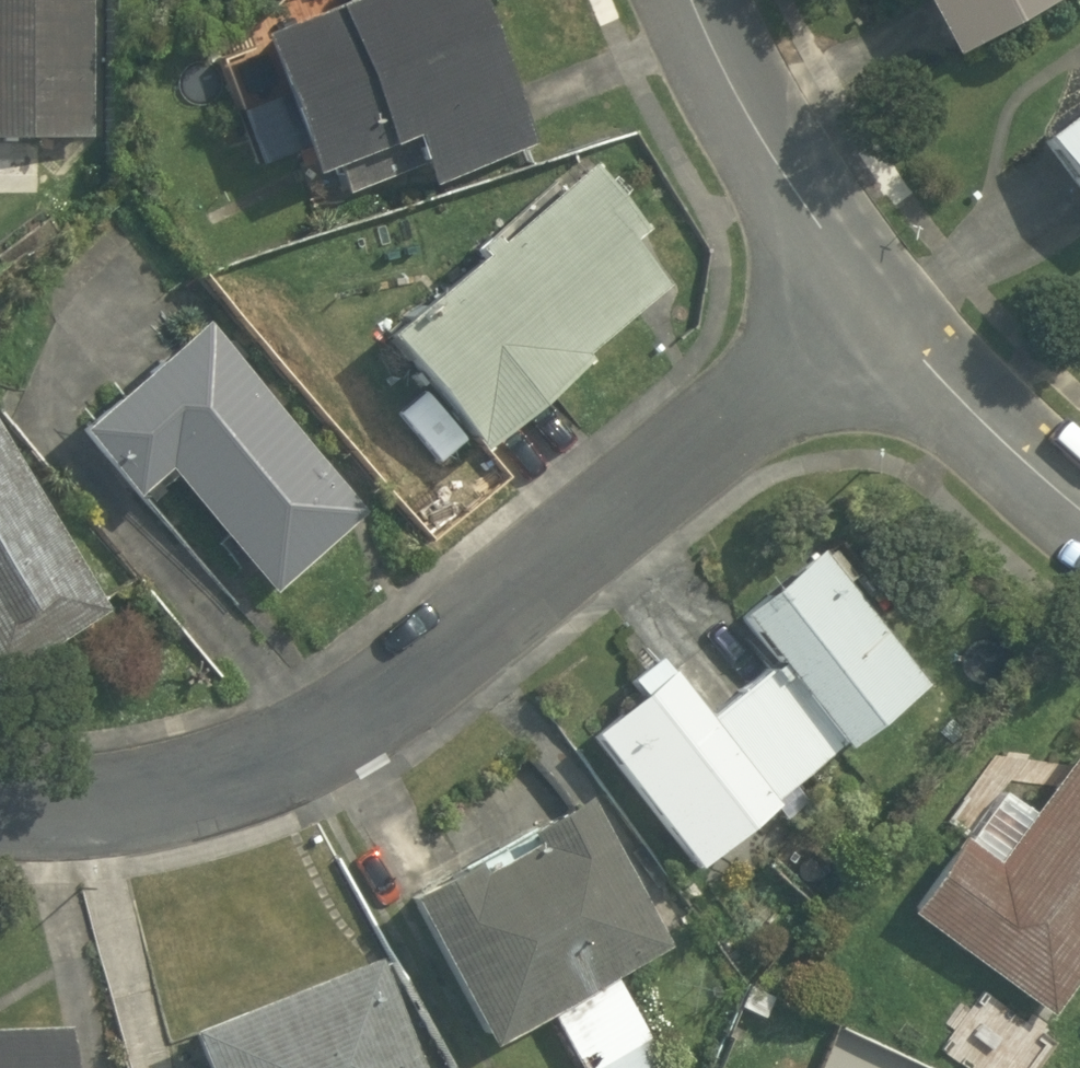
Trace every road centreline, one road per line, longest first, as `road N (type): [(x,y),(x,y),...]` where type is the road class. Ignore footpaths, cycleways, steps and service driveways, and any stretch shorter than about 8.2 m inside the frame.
road 1 (residential): [(868,306),(355,716),(235,775),(132,805),(0,811)]
road 2 (residential): [(691,0),(751,127),(868,306)]
road 3 (residential): [(868,306),(1026,468),(1079,510)]

